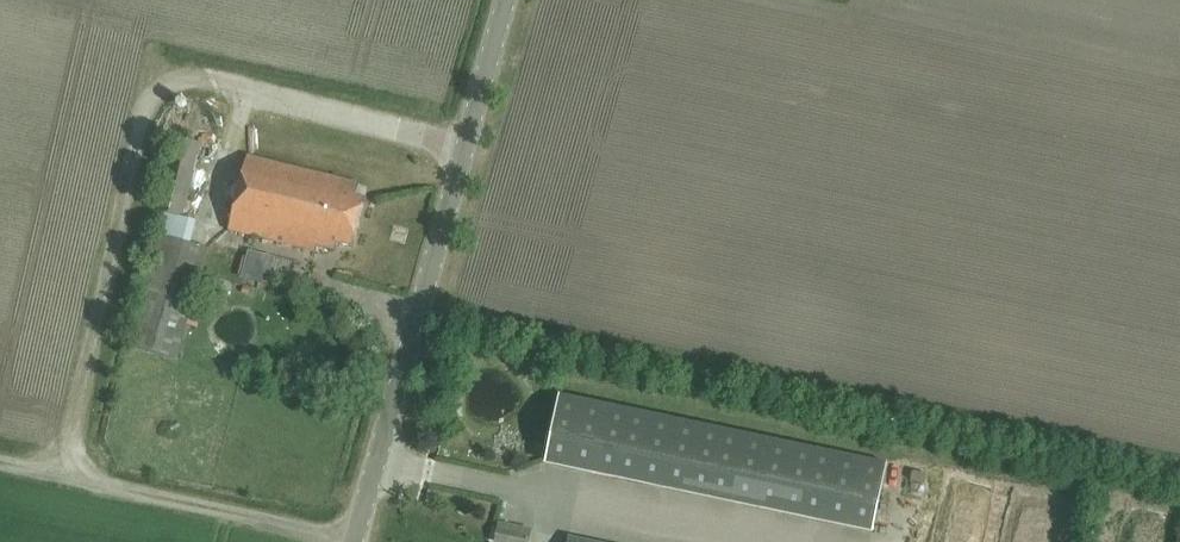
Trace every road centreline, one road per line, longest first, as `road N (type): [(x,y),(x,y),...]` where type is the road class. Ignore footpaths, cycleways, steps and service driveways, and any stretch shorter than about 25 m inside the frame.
road 1 (tertiary): [(354,541),(508,0)]
road 2 (track): [(56,475),(146,102),(190,76)]
road 3 (track): [(0,462),(355,539)]

